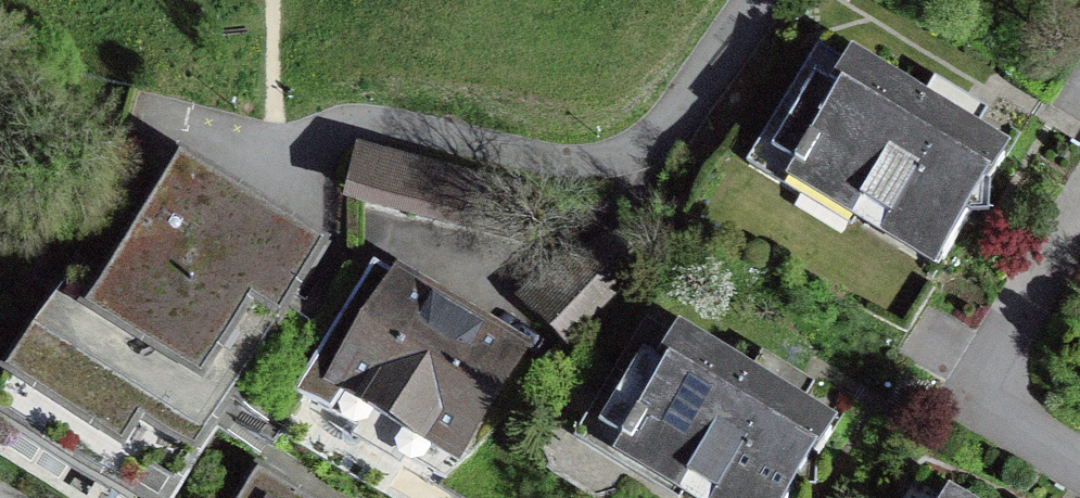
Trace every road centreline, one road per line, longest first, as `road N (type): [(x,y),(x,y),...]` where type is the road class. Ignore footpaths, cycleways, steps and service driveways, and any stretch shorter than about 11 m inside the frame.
road 1 (residential): [(767,0),(653,159),(571,173),(352,138),(279,162)]
road 2 (residential): [(1079,211),(978,375),(995,432),(1079,483)]

